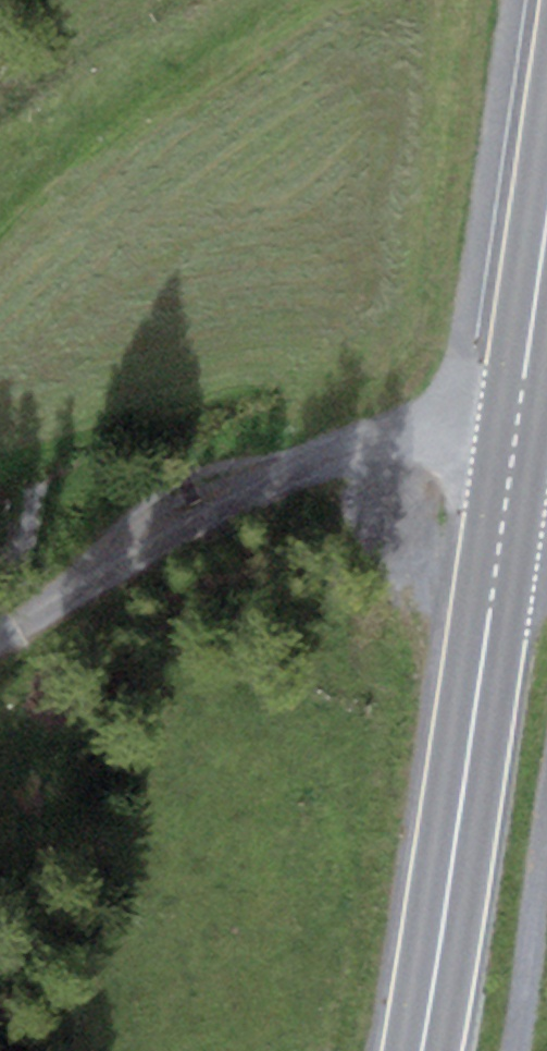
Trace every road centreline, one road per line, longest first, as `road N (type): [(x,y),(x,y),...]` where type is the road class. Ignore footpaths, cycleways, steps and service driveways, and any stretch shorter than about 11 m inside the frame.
road 1 (primary): [(546,234),(422,1050)]
road 2 (track): [(456,423),(356,443),(189,509),(0,610)]
road 3 (track): [(546,827),(512,1050)]

